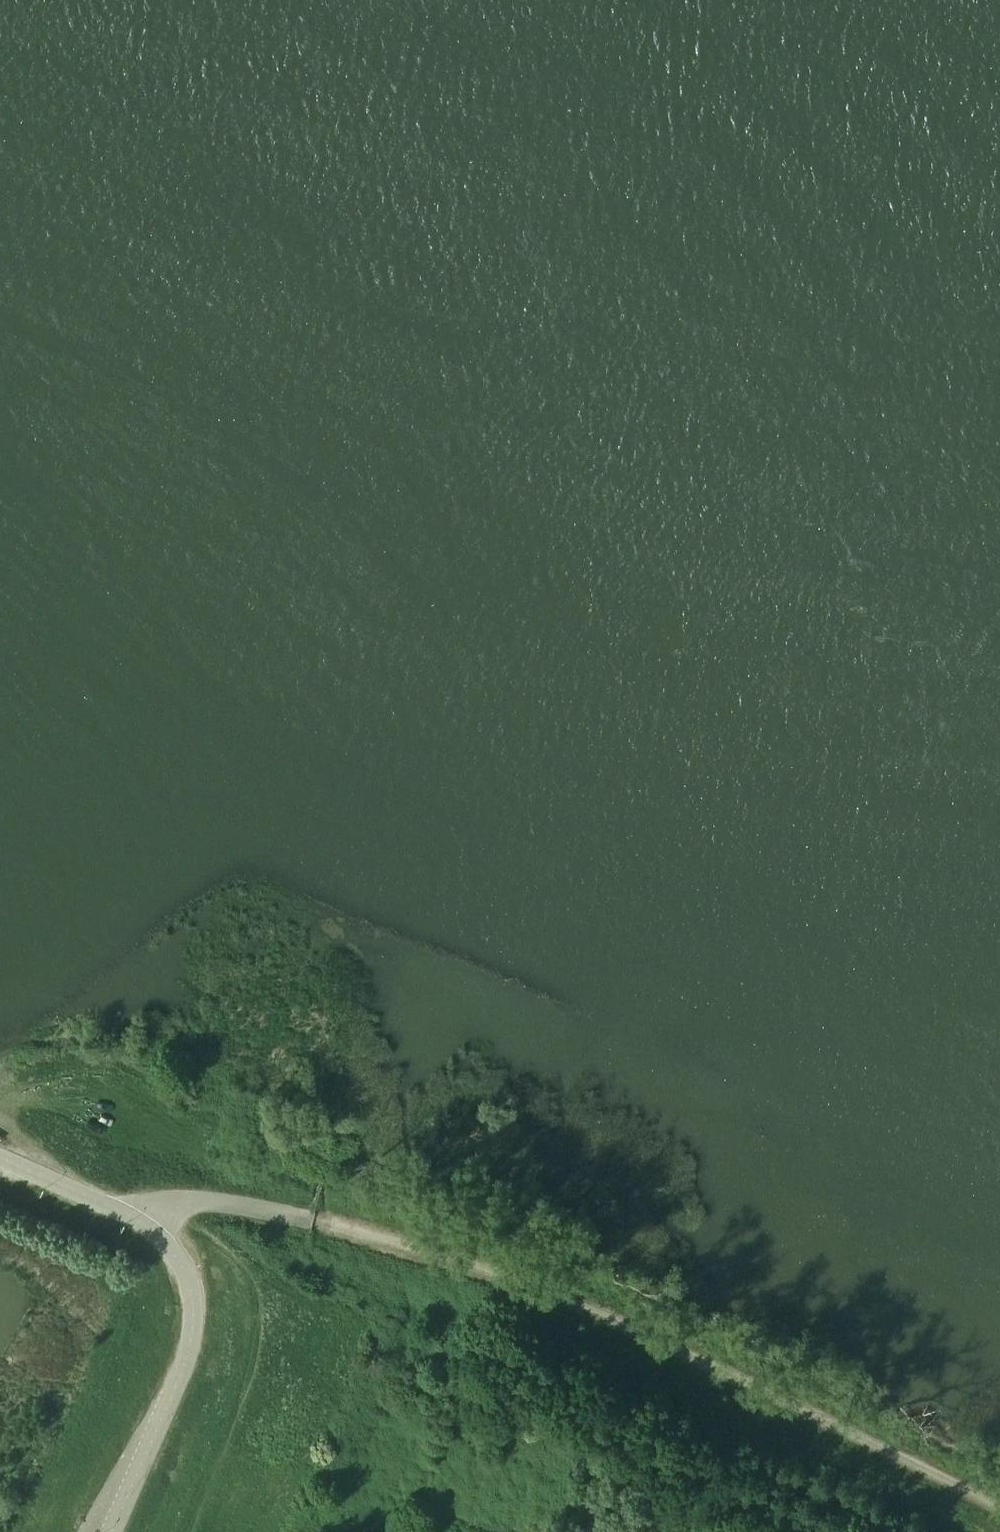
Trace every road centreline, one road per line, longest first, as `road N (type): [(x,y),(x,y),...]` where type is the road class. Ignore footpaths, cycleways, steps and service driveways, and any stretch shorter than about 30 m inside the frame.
road 1 (unclassified): [(0,1408),(58,1295),(626,0)]
road 2 (track): [(999,1509),(548,1292),(325,1226)]
road 3 (motorway): [(0,515),(222,0)]
road 4 (motorway): [(154,0),(0,367)]

